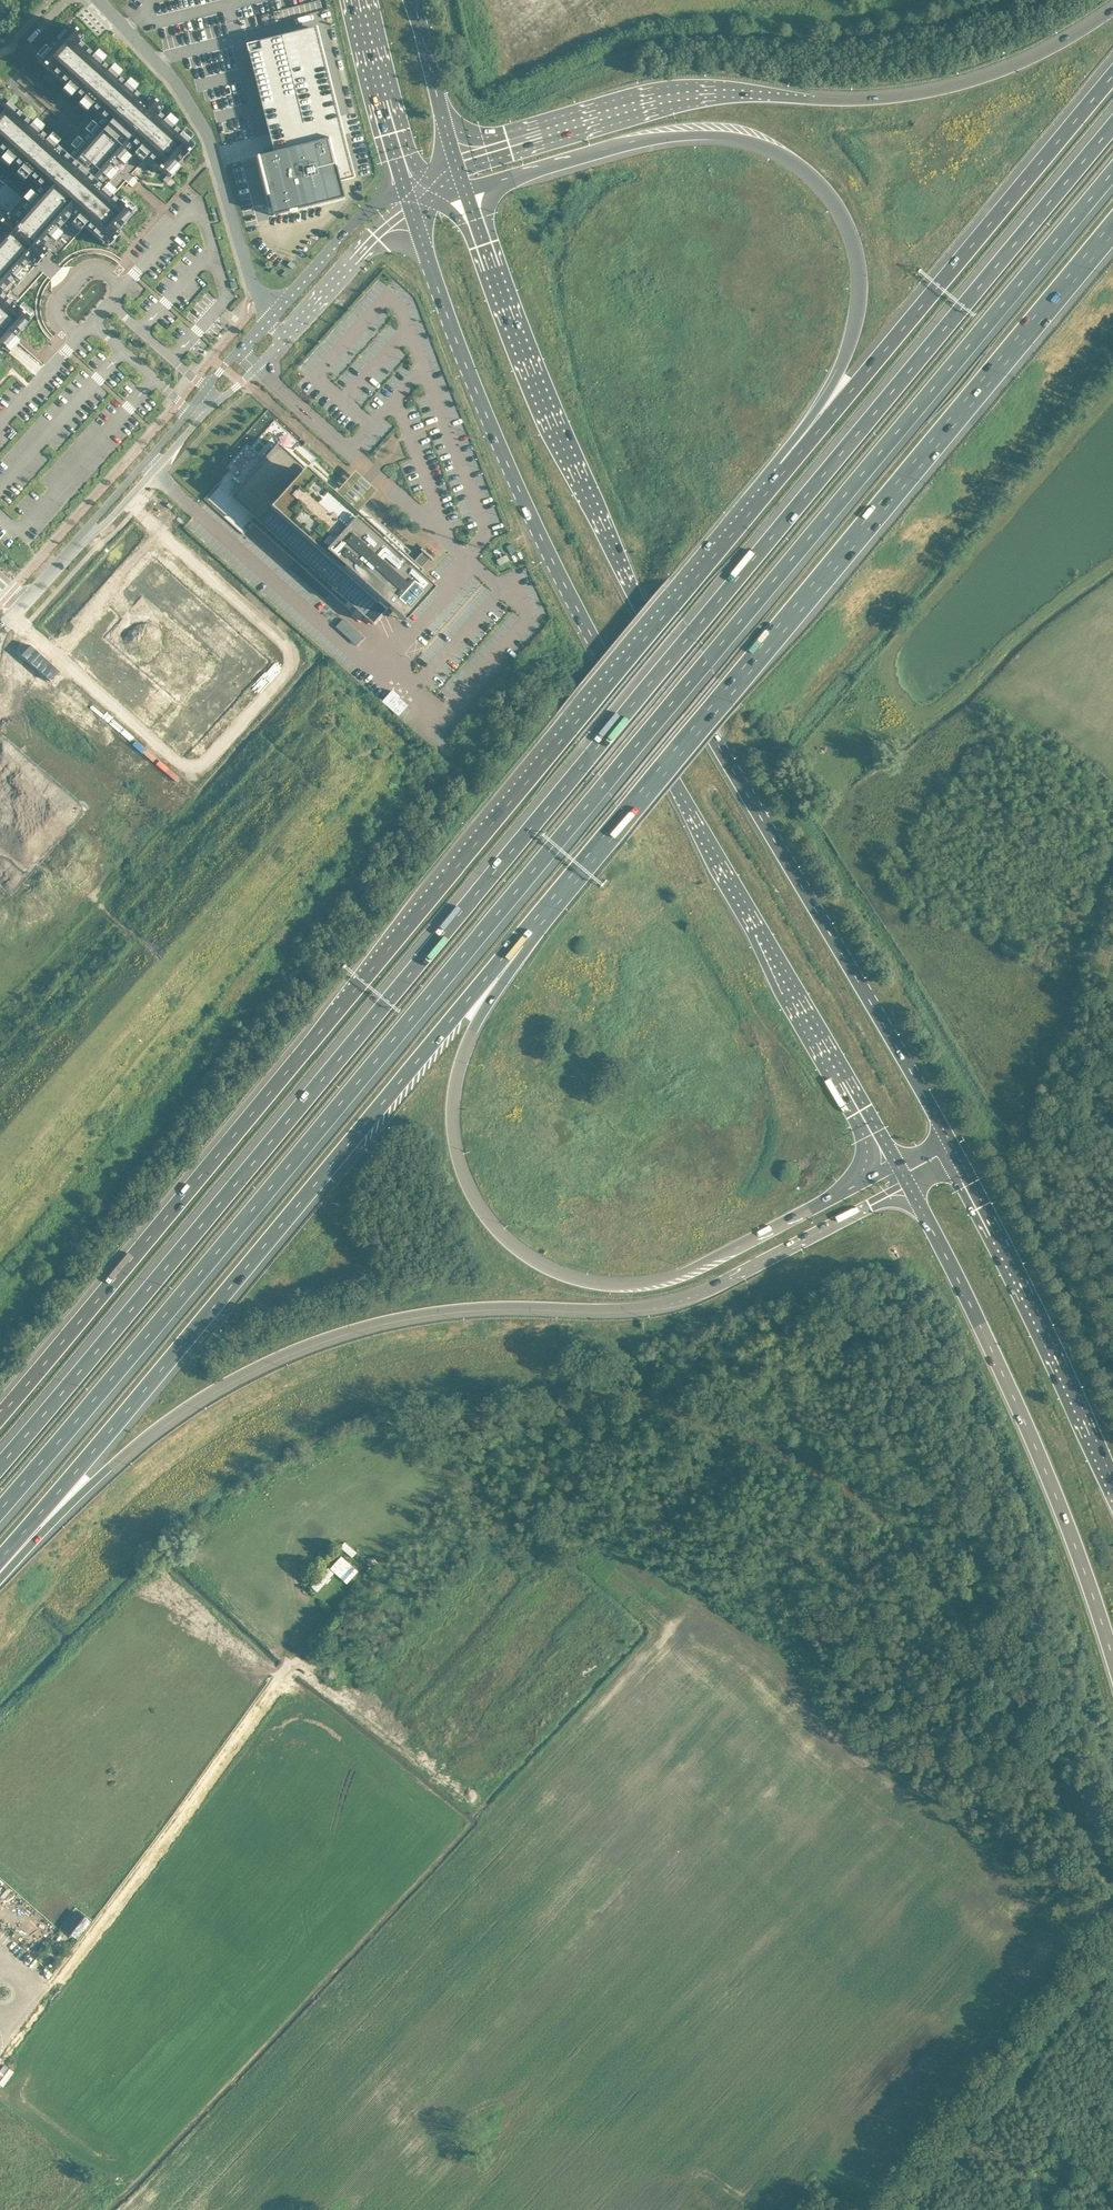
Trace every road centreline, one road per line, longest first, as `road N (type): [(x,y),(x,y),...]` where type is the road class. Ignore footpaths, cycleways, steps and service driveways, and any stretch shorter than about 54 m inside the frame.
road 1 (motorway): [(0,1510),(1112,171)]
road 2 (motorway): [(1112,126),(0,1463)]
road 3 (motorway): [(785,471),(0,1415)]
road 4 (trunk): [(954,1148),(643,615),(521,348),(468,190)]
road 5 (trunk): [(411,210),(467,368),(606,667),(897,1163)]
road 6 (motorway): [(0,1568),(196,1399),(296,1347),(406,1315),(472,1307),(673,1302),(909,1186)]
road 7 (motorway): [(515,949),(1112,224)]
road 8 (motorway): [(0,1560),(515,949)]
road 9 (motorway): [(897,1163),(669,1277),(586,1281),(537,1261),(476,1201),(453,1120),(473,1029),(515,949)]
road 10 (motorway): [(468,190),(629,142),(690,134),(768,144),(811,171),(853,230),(862,300),(847,358),(785,471)]
road 11 (motorway): [(1112,11),(1046,53),(942,90),(871,101),(735,92),(669,97),(457,159)]
road 12 (trunk): [(909,1186),(1021,1411),(1112,1662)]
road 13 (motorway): [(1112,75),(785,471)]
road 14 (trunk): [(1112,1482),(954,1148)]
road 15 (unclassified): [(271,318),(252,285),(203,127),(99,0)]
road 16 (residential): [(86,533),(103,525),(258,366)]
road 17 (residential): [(239,349),(86,533)]
road 18 (residential): [(402,176),(271,318)]
road 19 (trunk): [(360,0),(402,176)]
road 20 (residential): [(288,332),(374,235),(411,210)]
road 21 (trunk): [(457,159),(414,0)]
road 22 (unclassified): [(86,533),(0,631)]

